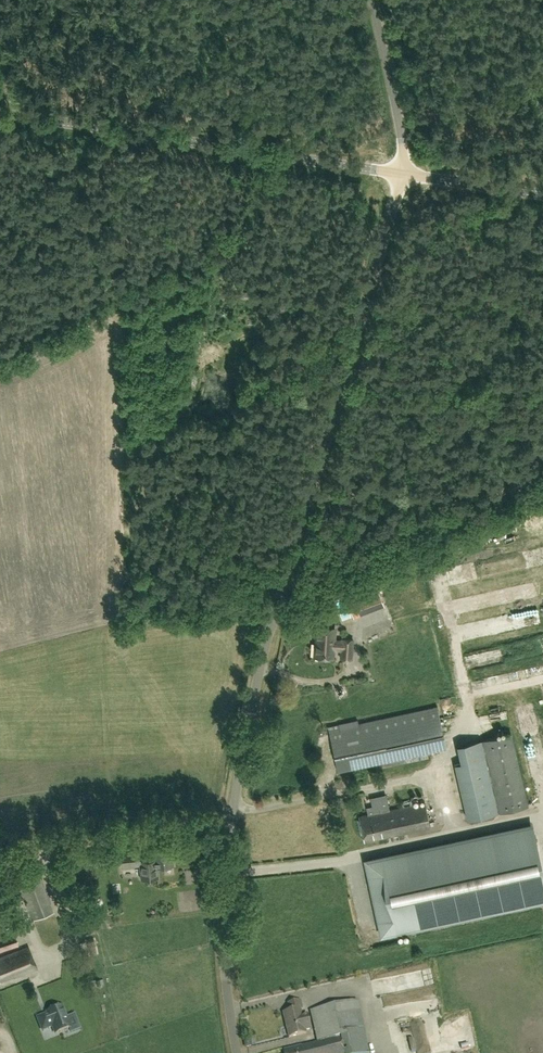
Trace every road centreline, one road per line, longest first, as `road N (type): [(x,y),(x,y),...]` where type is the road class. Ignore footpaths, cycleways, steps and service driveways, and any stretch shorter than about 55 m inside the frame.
road 1 (unclassified): [(236,1052),(219,919),(226,835),(271,624),(403,173)]
road 2 (tertiary): [(403,173),(0,113)]
road 3 (unclassified): [(403,173),(381,0)]
road 4 (tertiary): [(542,193),(403,173)]

